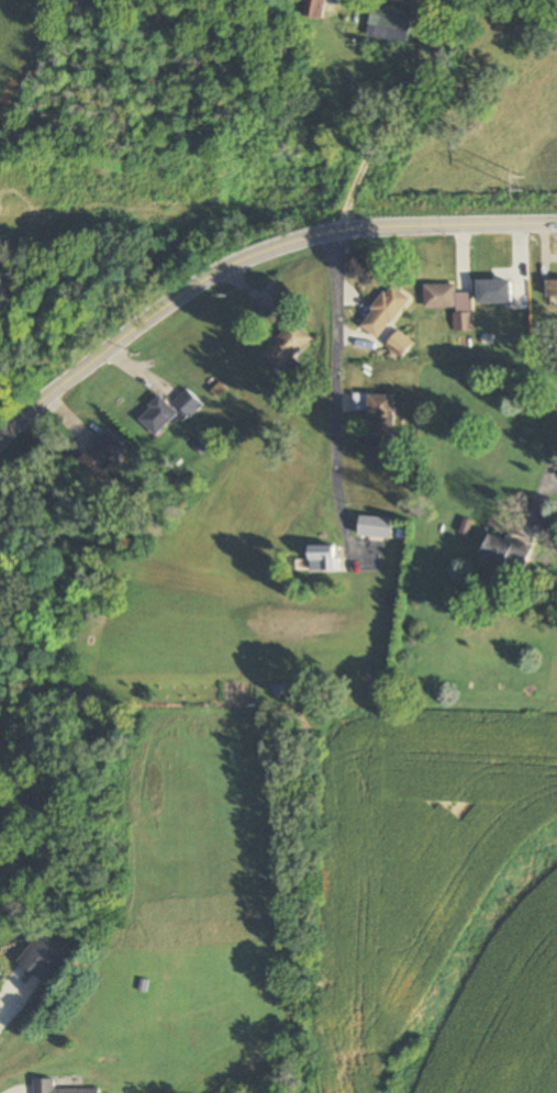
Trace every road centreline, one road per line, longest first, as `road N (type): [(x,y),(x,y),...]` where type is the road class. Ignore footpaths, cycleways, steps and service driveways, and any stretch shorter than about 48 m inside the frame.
road 1 (tertiary): [(0,438),(136,326),(219,269),(282,242),(424,222),(556,220)]

